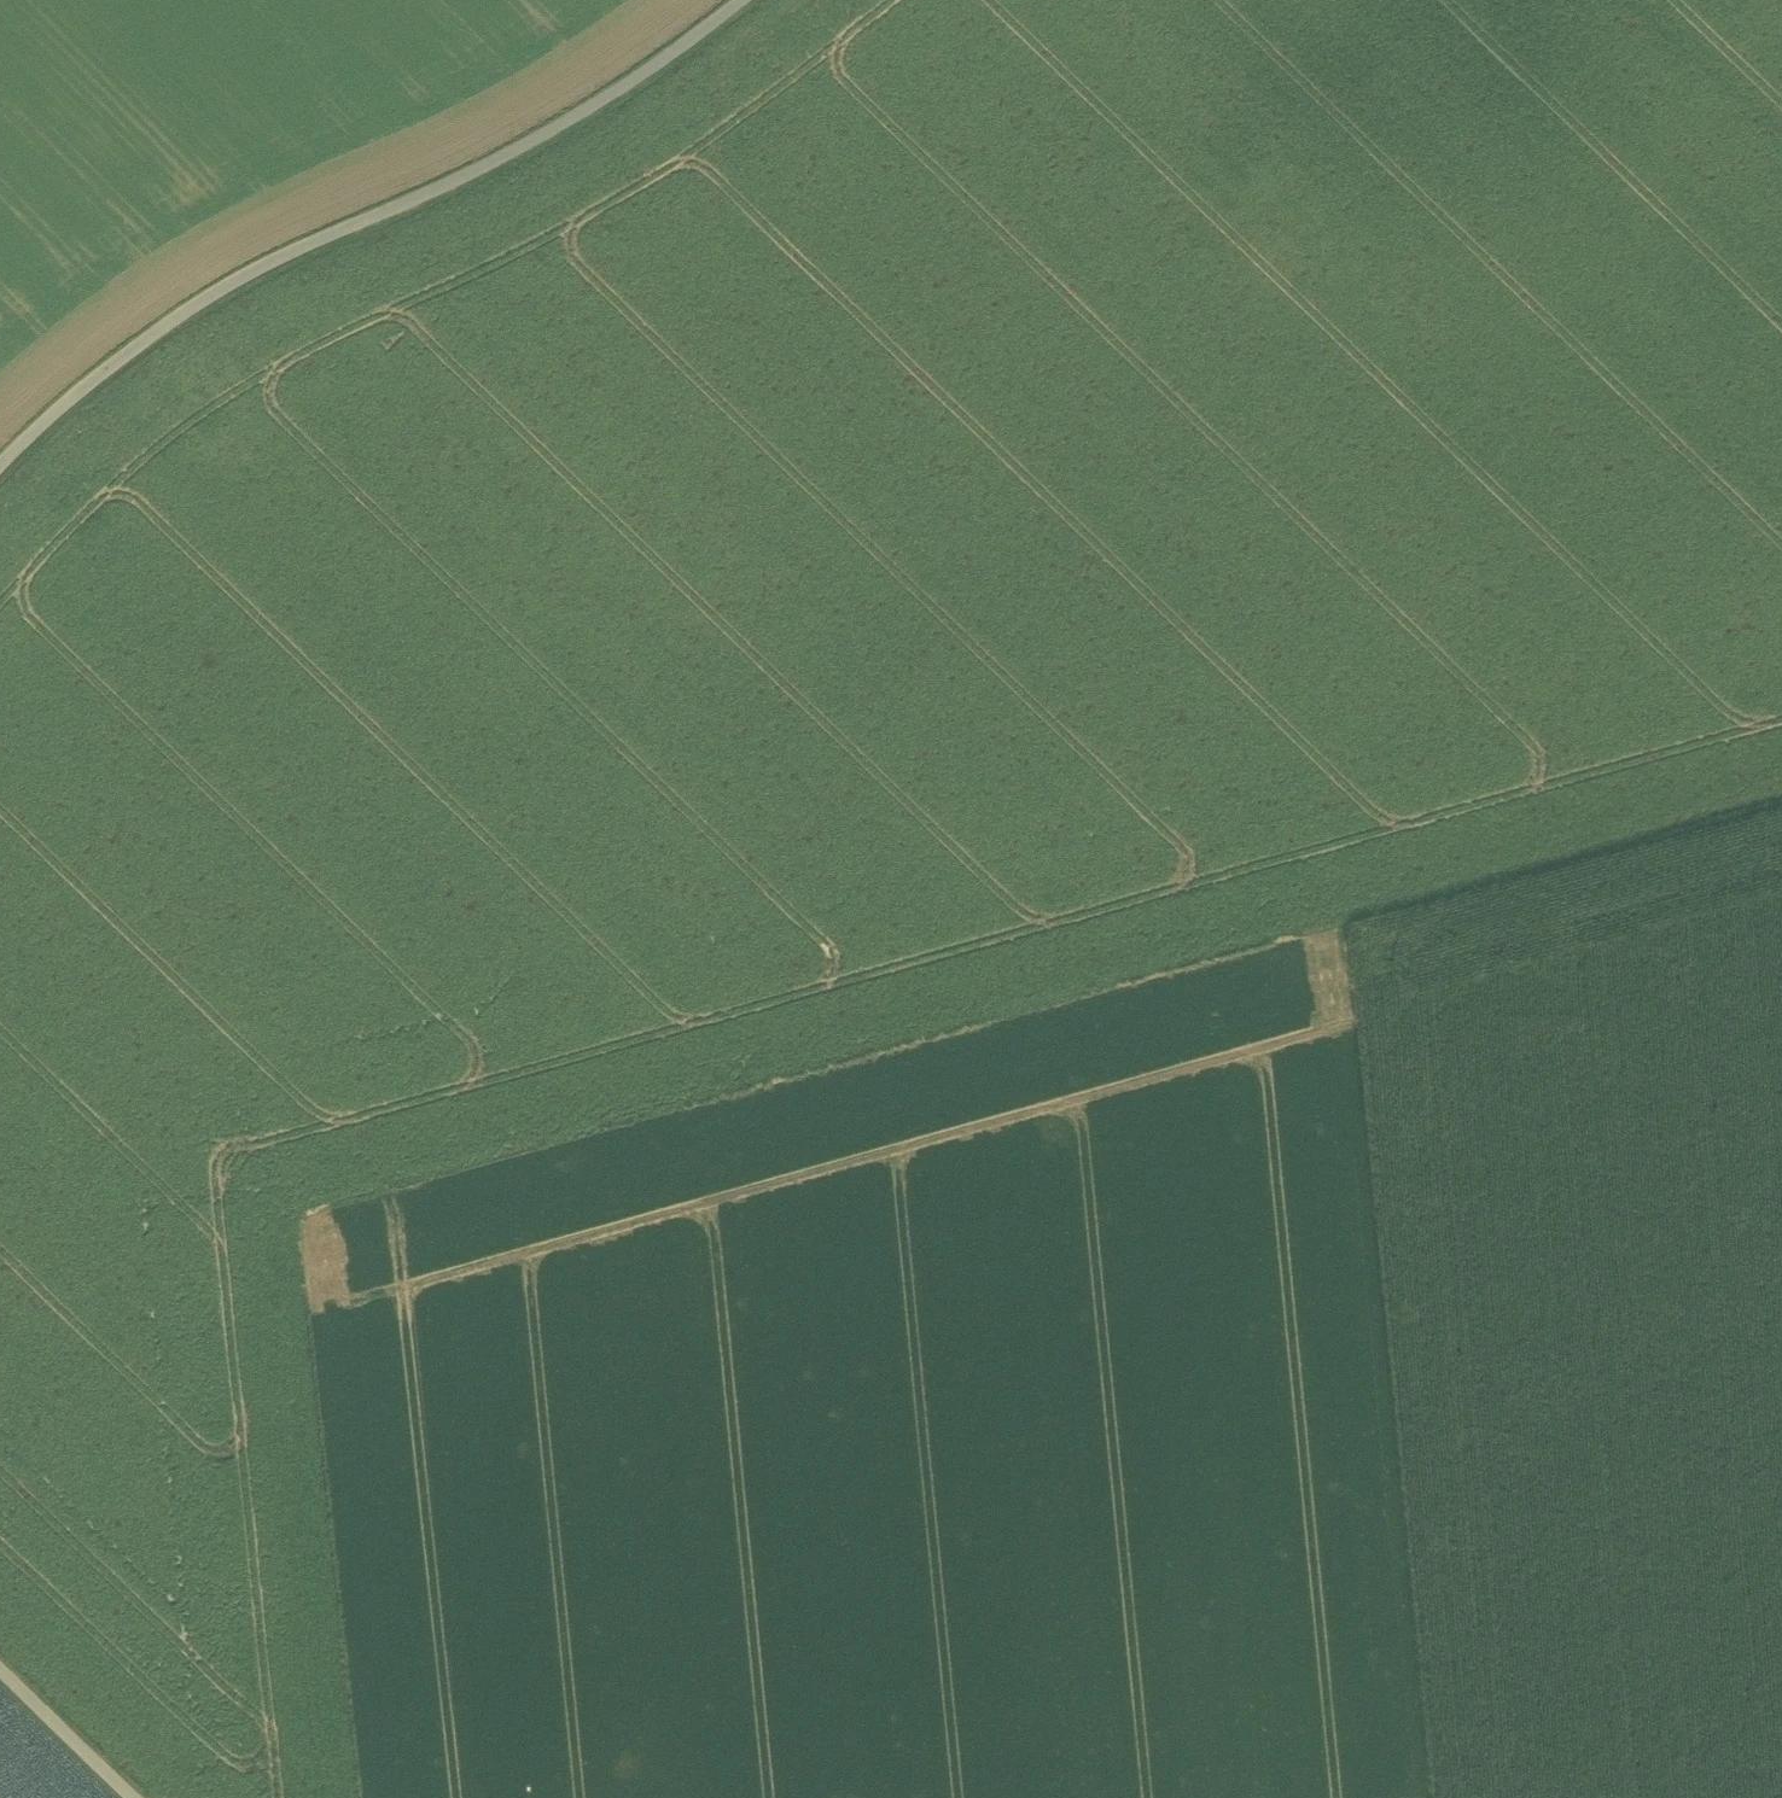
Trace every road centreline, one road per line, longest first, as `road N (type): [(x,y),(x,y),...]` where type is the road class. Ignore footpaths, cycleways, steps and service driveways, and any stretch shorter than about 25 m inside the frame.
road 1 (track): [(759,0),(665,77),(408,218),(150,343),(0,489)]
road 2 (track): [(136,1797),(0,1673)]

